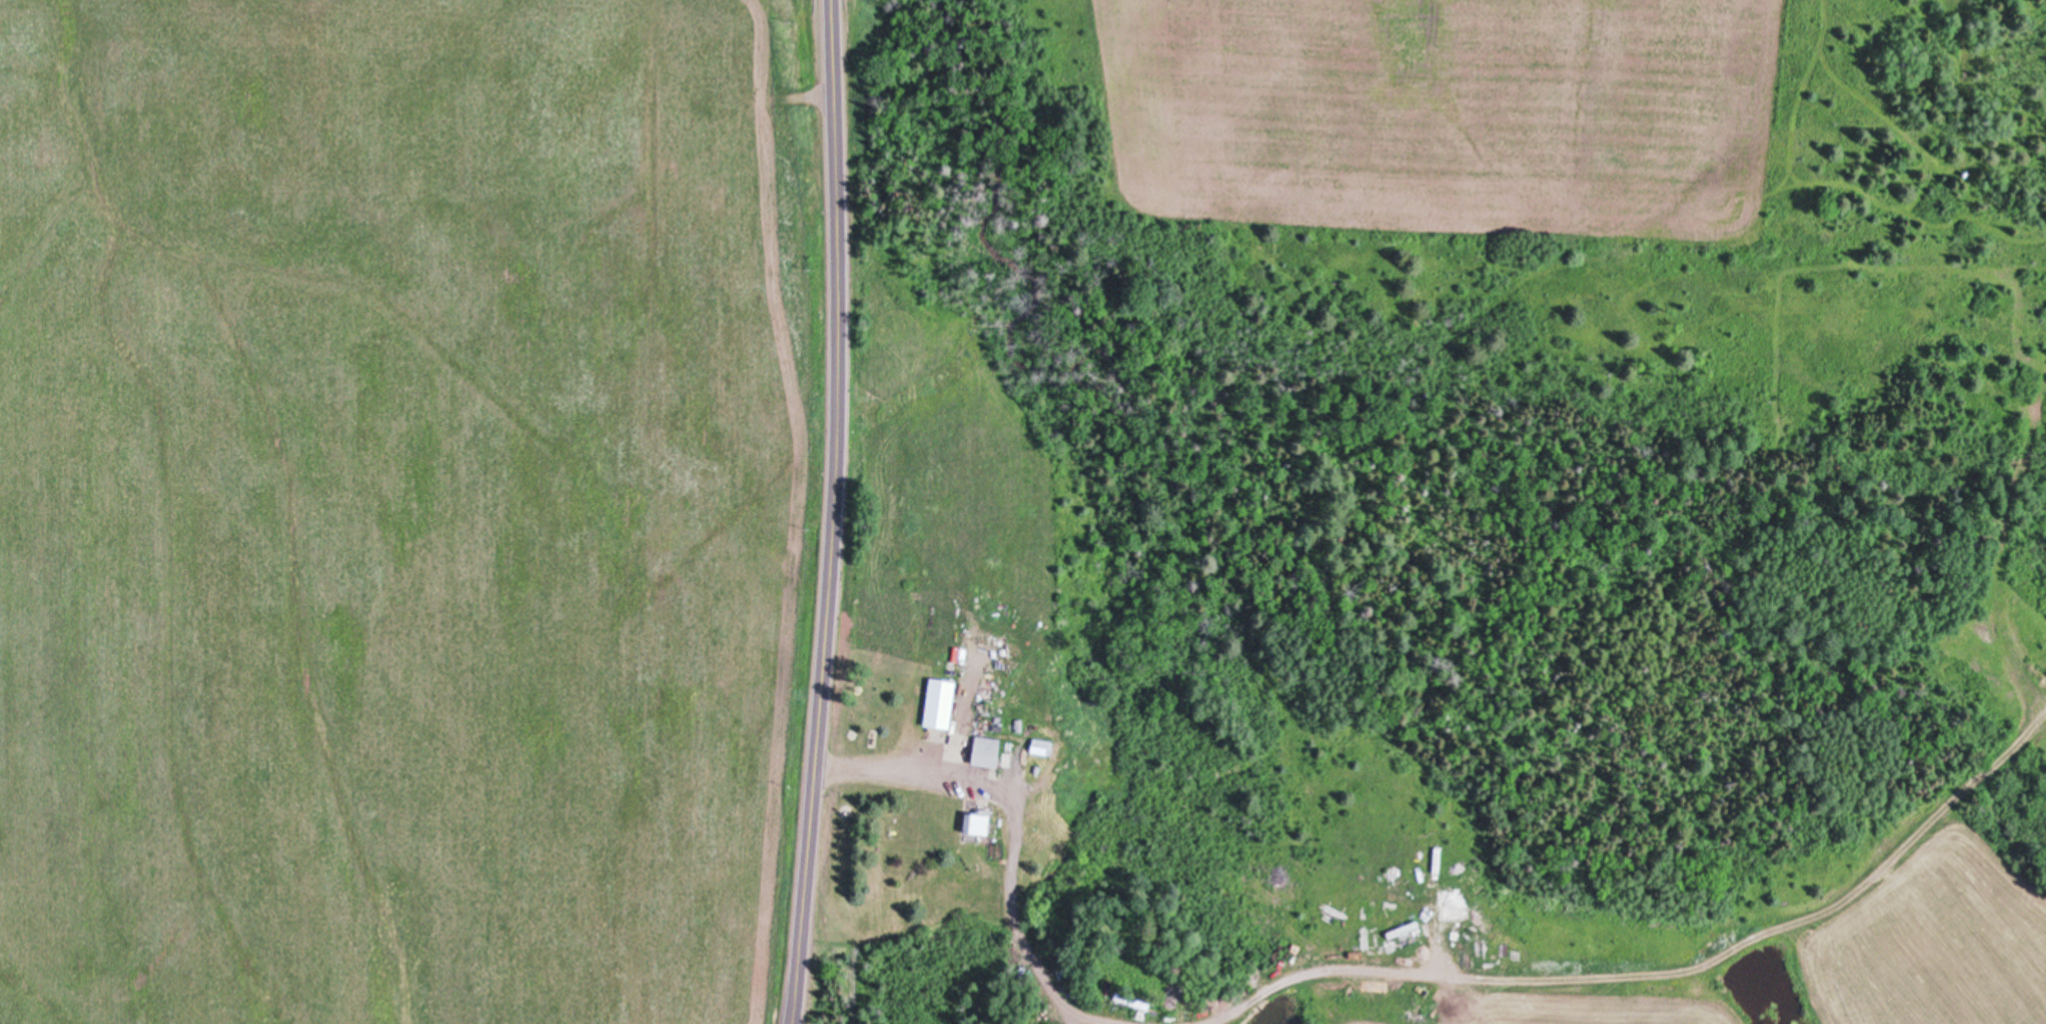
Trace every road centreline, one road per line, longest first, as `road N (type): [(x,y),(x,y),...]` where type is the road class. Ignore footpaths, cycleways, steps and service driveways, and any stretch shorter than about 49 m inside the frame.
road 1 (secondary): [(831,0),(840,404),(793,1023)]

